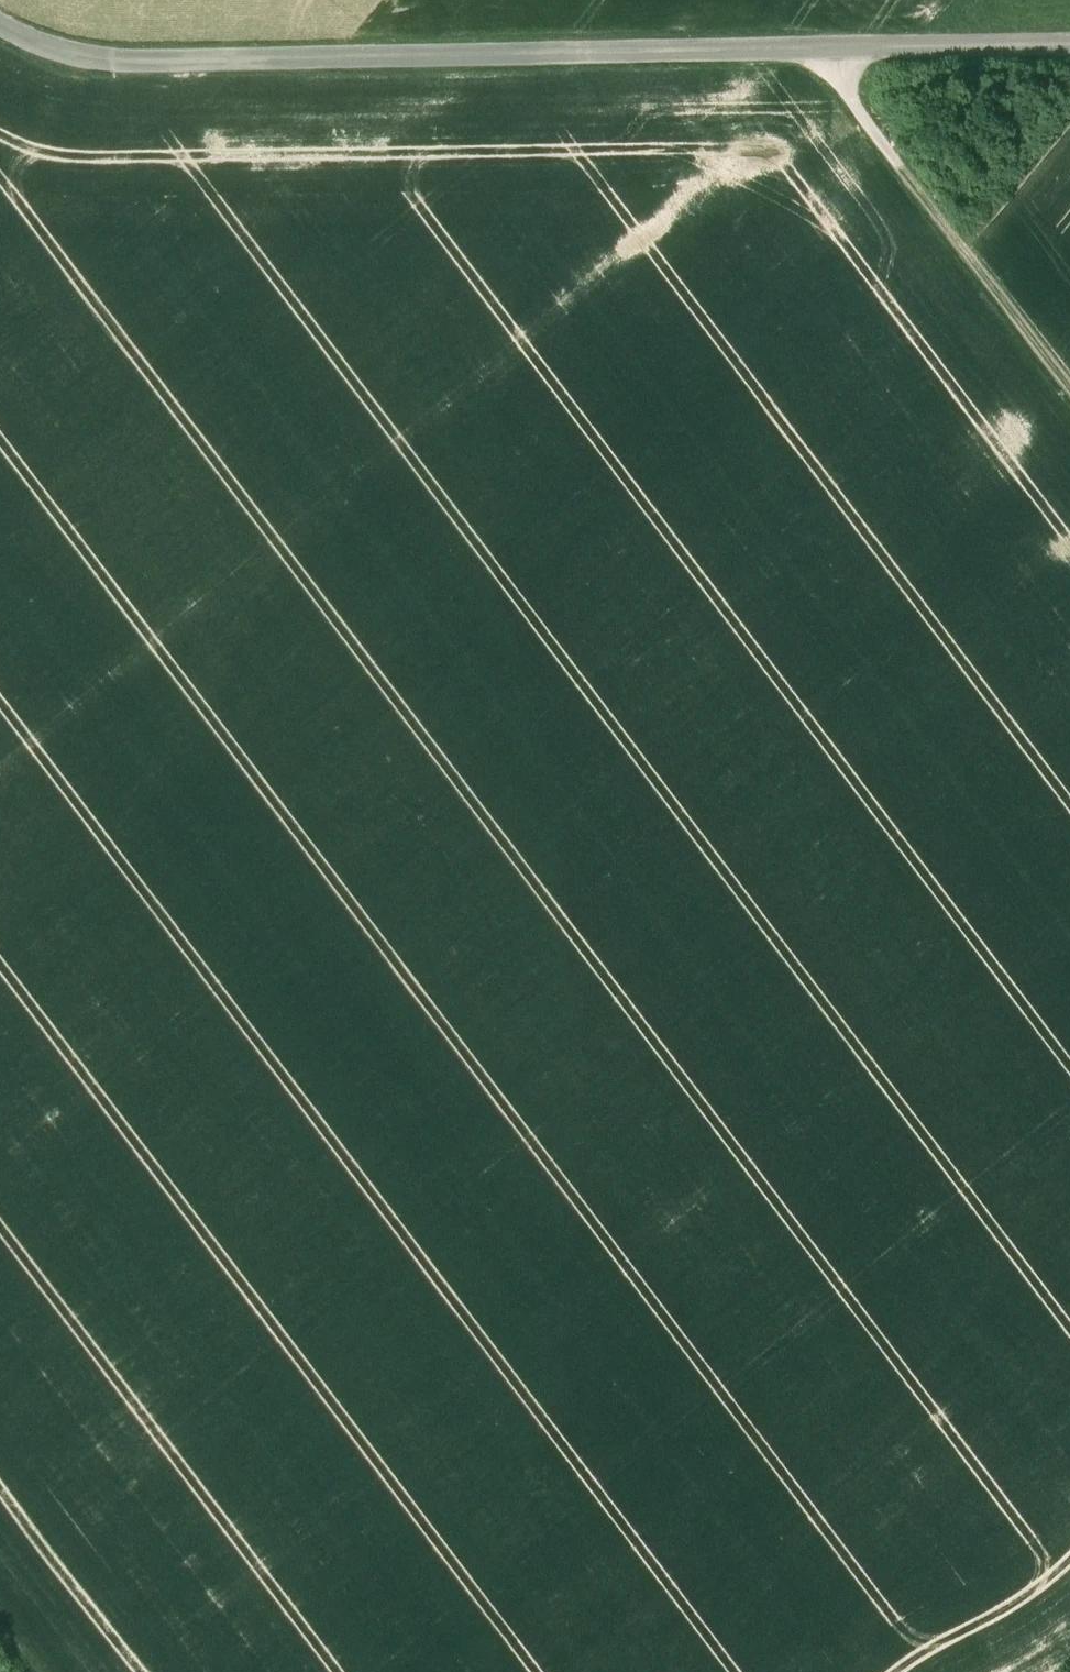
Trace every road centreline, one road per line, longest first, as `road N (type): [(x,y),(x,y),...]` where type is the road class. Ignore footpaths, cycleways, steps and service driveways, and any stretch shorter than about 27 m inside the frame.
road 1 (tertiary): [(0,23),(63,52),(122,64),(1069,43)]
road 2 (track): [(1069,389),(950,239),(822,48)]

